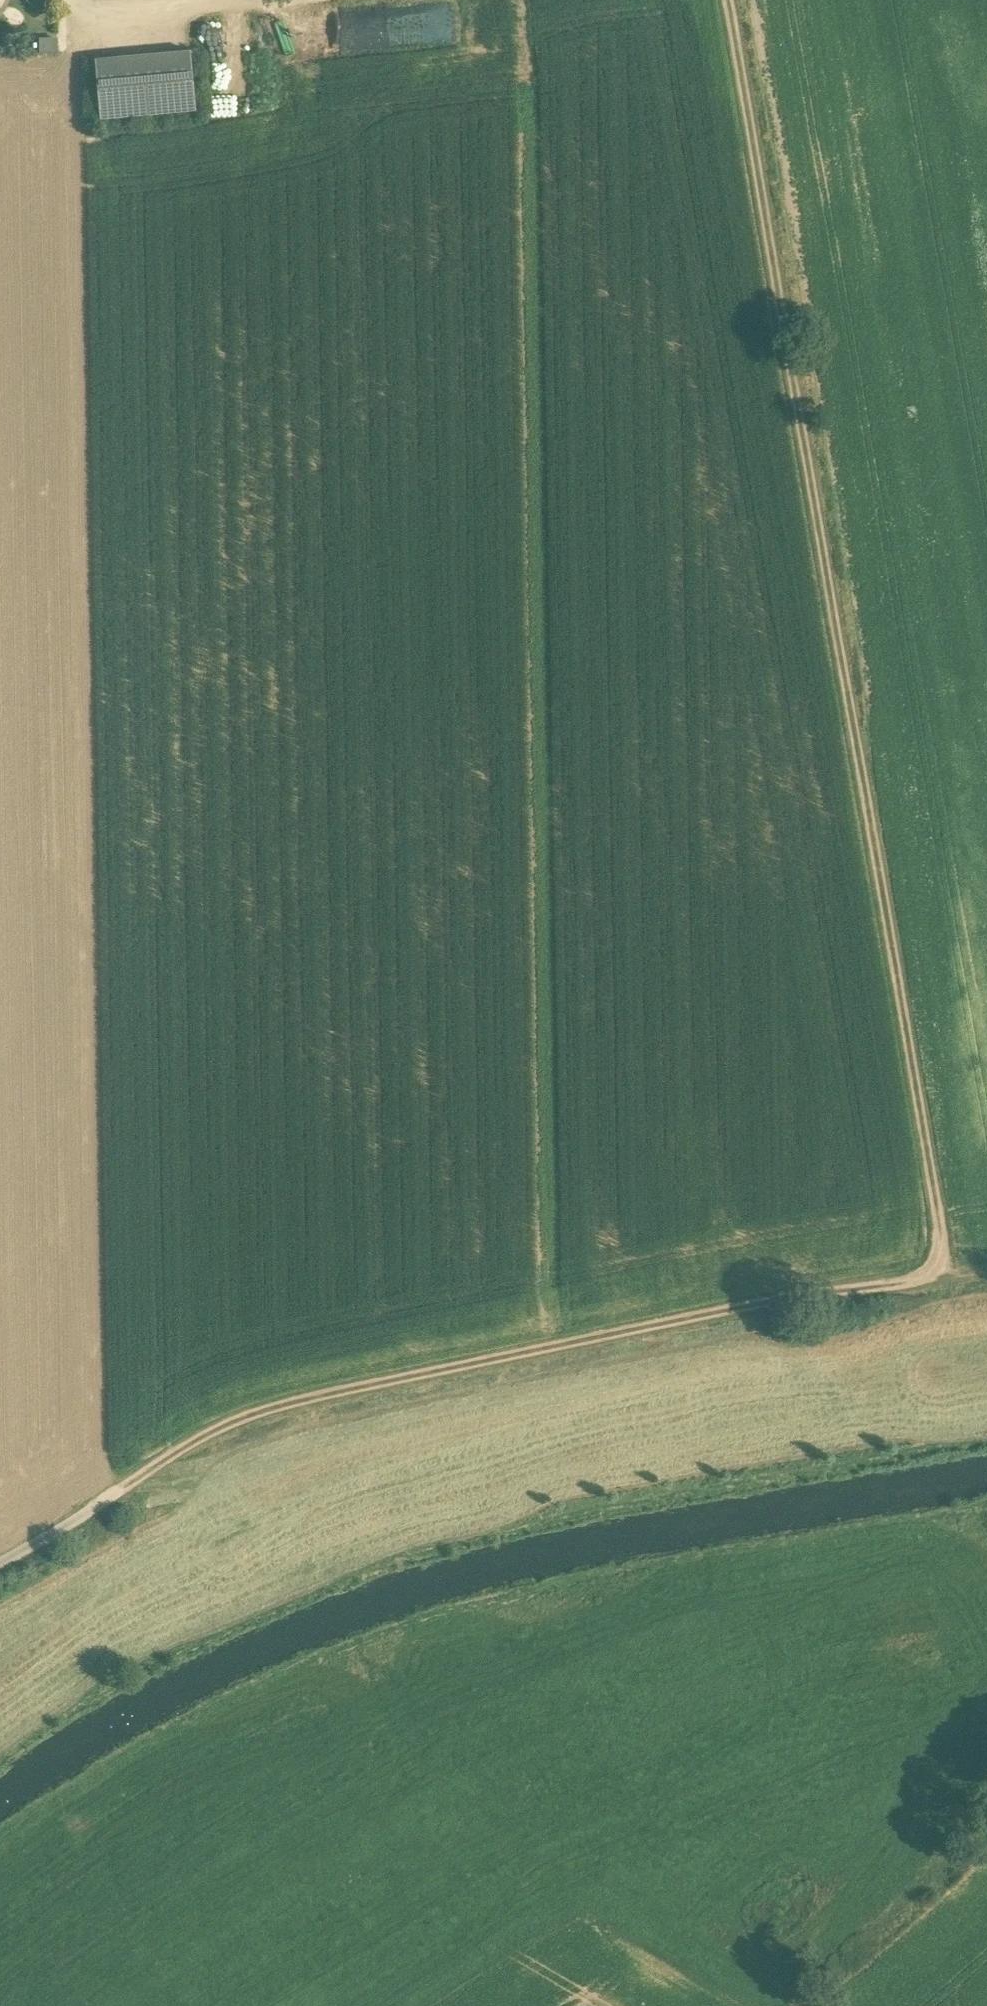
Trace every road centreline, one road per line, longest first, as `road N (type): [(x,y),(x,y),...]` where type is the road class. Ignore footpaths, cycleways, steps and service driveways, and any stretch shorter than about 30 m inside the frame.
road 1 (track): [(729,0),(945,1273),(231,1421),(0,1563)]
road 2 (track): [(64,0),(83,26),(420,0)]

